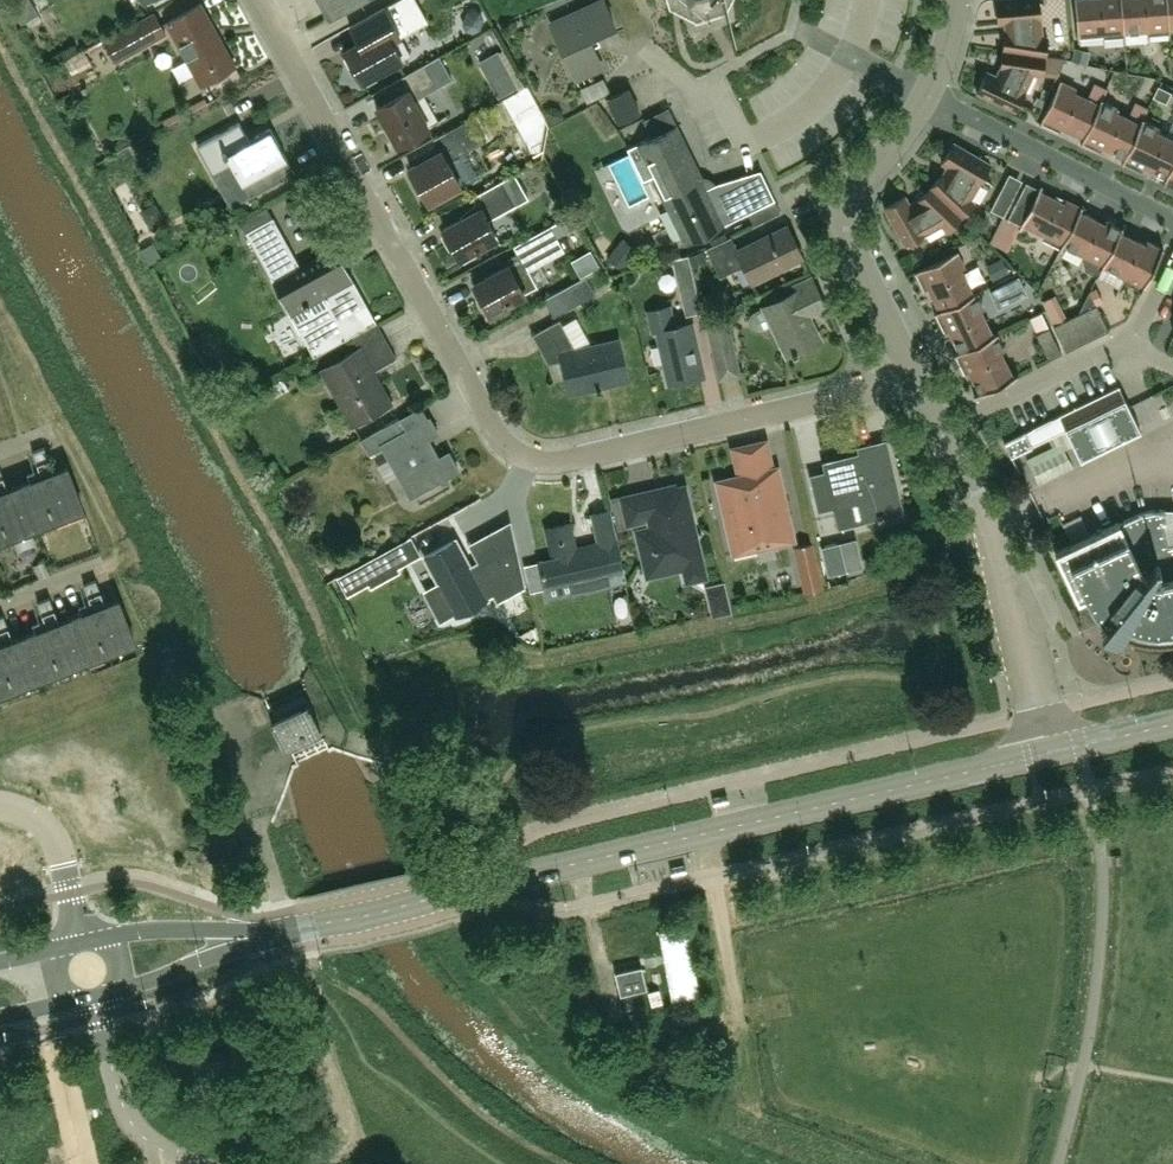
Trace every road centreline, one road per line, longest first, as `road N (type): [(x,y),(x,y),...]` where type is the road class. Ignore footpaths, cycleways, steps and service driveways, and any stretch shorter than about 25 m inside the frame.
road 1 (residential): [(916,379),(554,464),(522,456),(497,434),(257,0)]
road 2 (secondary): [(259,937),(1053,753)]
road 3 (residential): [(1053,753),(985,524),(936,424)]
road 4 (residential): [(916,379),(842,212),(926,102)]
road 5 (residential): [(926,102),(1172,225)]
road 6 (residential): [(936,424),(1132,333)]
road 7 (unclassified): [(96,996),(124,1106),(172,1156)]
road 8 (secondary): [(259,937),(152,929),(81,942)]
road 9 (residential): [(0,803),(35,817),(57,844),(81,942)]
road 10 (secondary): [(96,996),(259,937)]
road 11 (residential): [(0,606),(119,557)]
road 12 (secondary): [(1053,753),(1172,725)]

